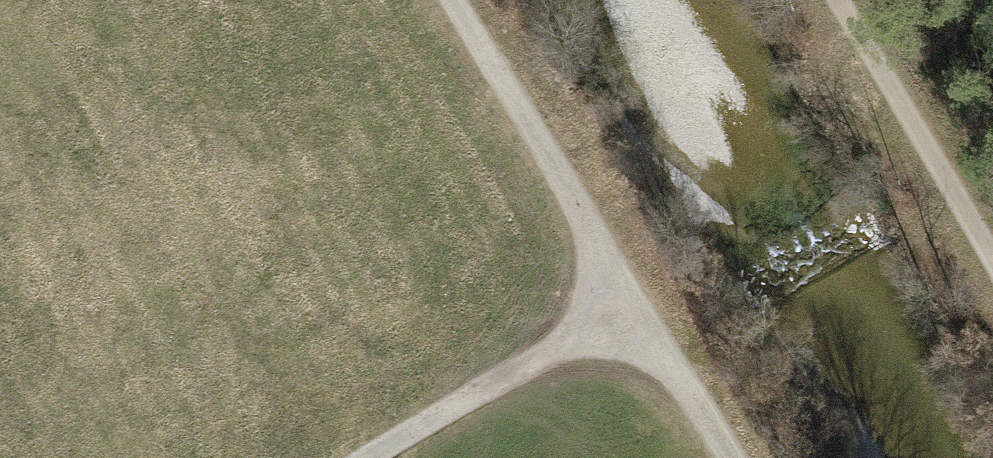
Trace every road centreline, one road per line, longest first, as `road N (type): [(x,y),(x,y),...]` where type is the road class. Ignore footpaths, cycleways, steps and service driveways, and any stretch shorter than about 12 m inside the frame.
road 1 (track): [(450,0),(727,457)]
road 2 (track): [(992,272),(831,0)]
road 3 (track): [(635,307),(378,457)]

